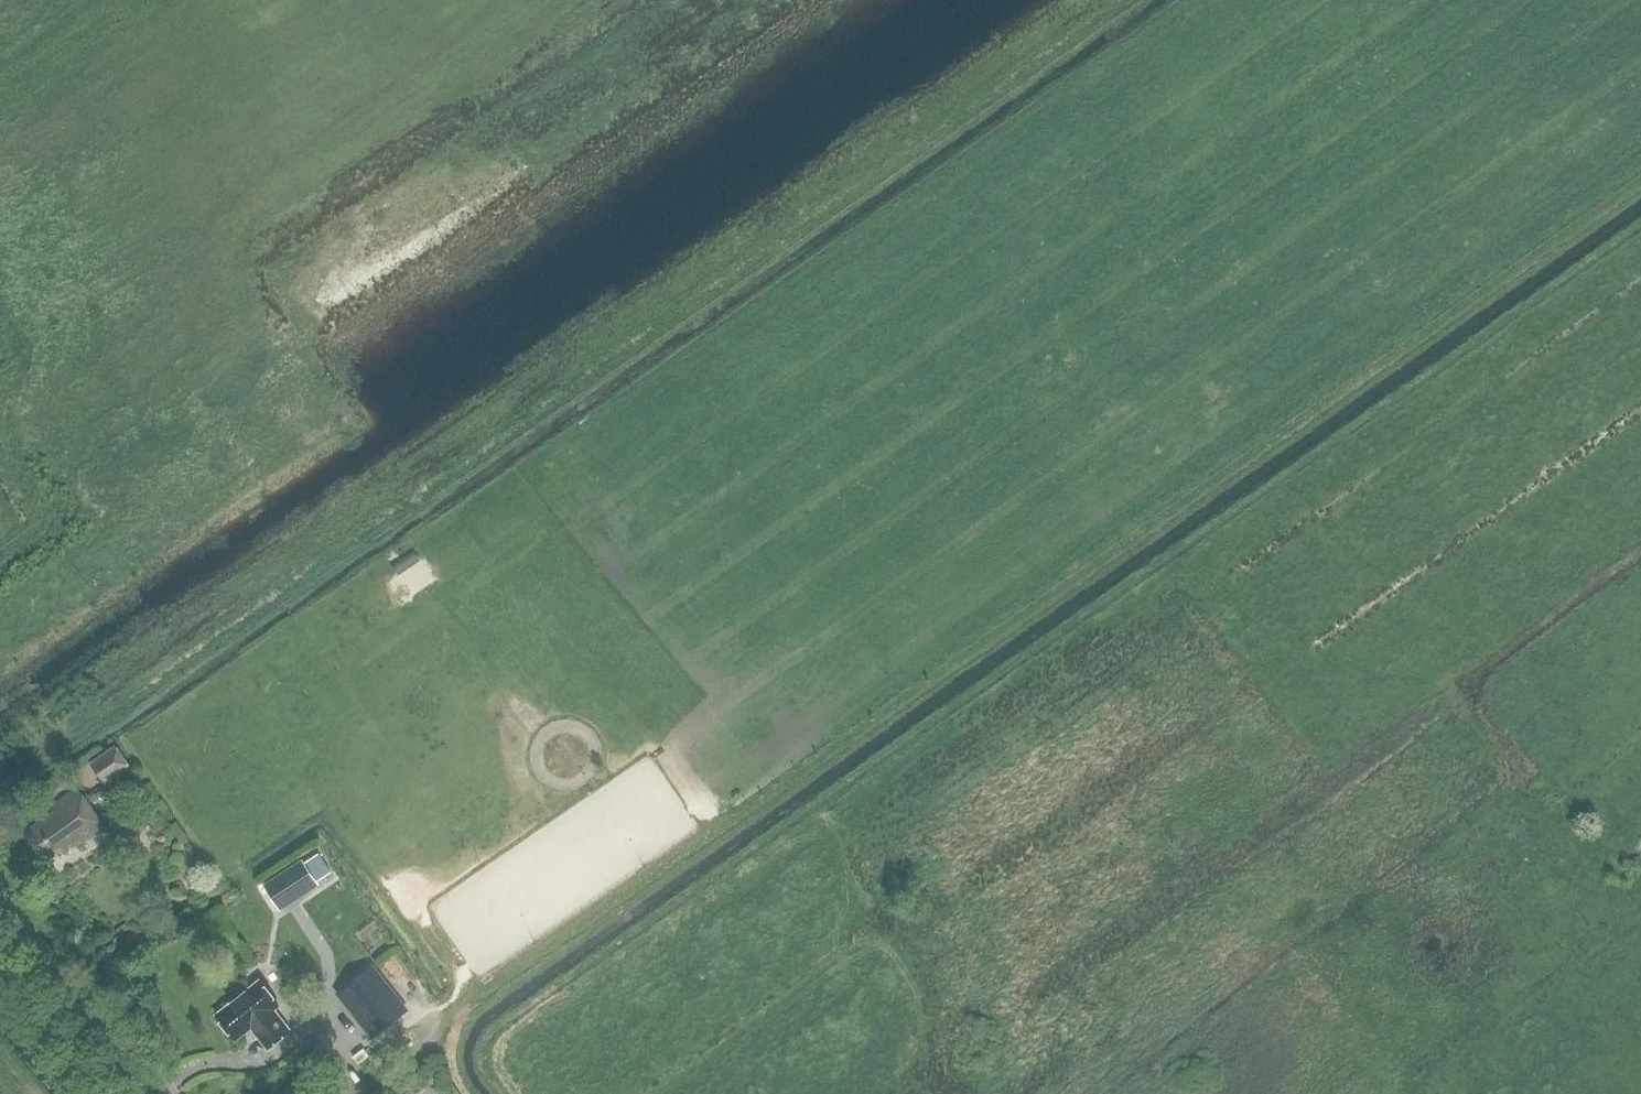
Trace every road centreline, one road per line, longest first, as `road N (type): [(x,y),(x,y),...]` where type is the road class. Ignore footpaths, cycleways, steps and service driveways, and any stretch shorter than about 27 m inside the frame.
road 1 (tertiary): [(152,1093),(0,905)]

